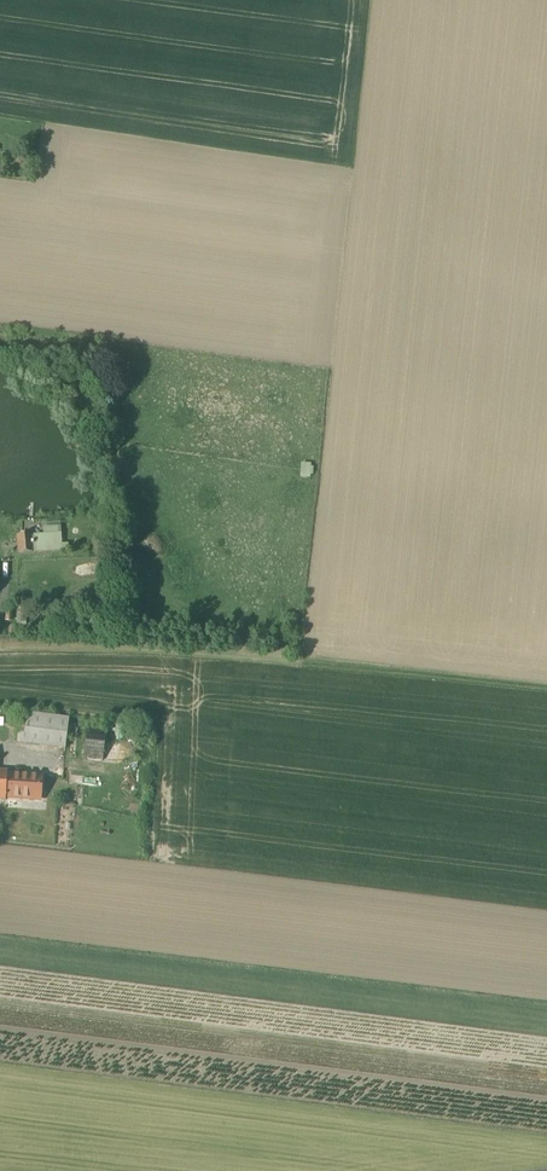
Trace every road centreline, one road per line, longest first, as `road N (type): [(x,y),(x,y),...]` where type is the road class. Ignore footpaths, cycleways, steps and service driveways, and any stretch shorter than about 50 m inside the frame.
road 1 (track): [(0,647),(546,693)]

